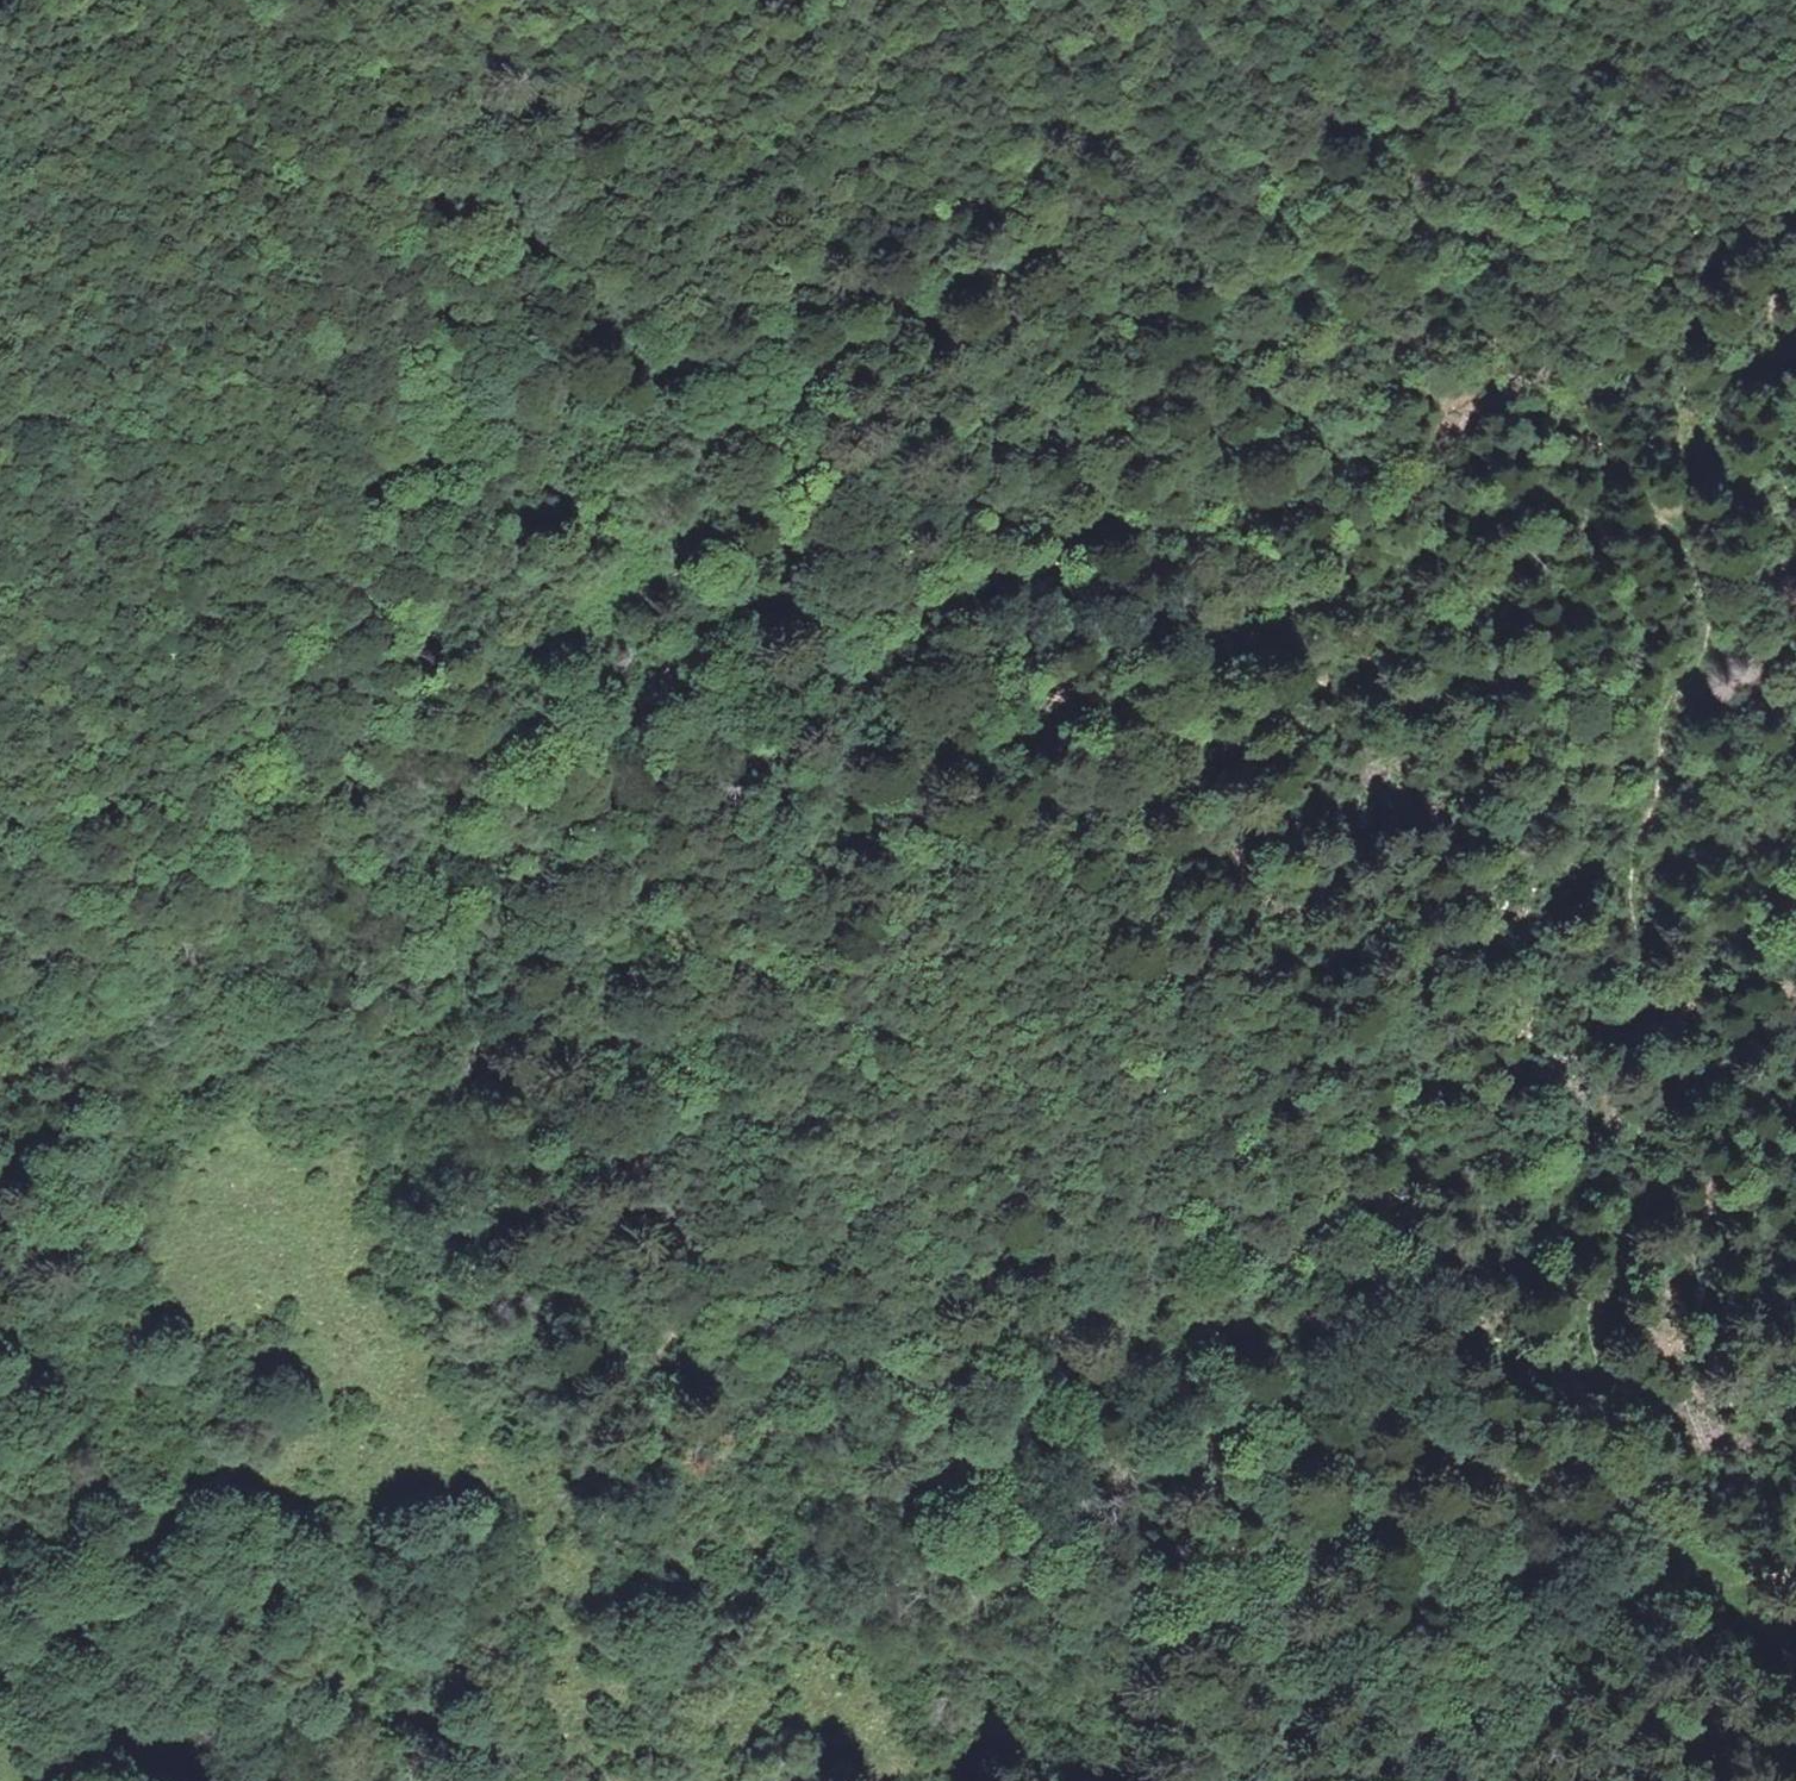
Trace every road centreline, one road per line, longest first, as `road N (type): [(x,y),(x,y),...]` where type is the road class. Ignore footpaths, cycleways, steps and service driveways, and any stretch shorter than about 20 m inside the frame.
road 1 (track): [(1795,1575),(1730,1576),(1674,1529)]

